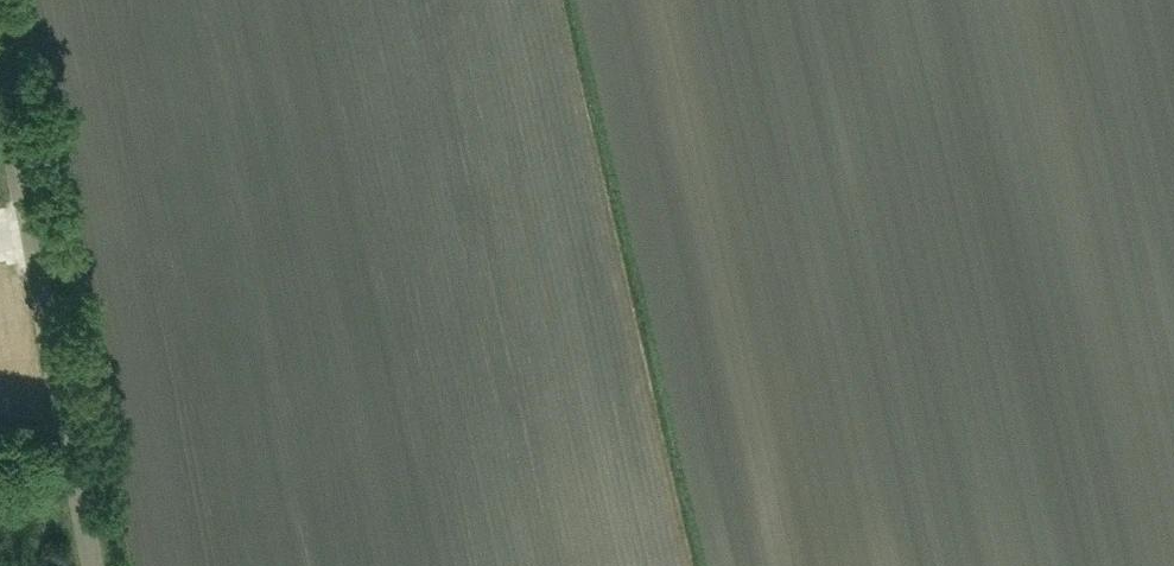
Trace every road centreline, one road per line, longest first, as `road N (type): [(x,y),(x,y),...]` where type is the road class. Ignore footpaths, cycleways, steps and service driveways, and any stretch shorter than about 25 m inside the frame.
road 1 (unclassified): [(89,565),(0,91)]

